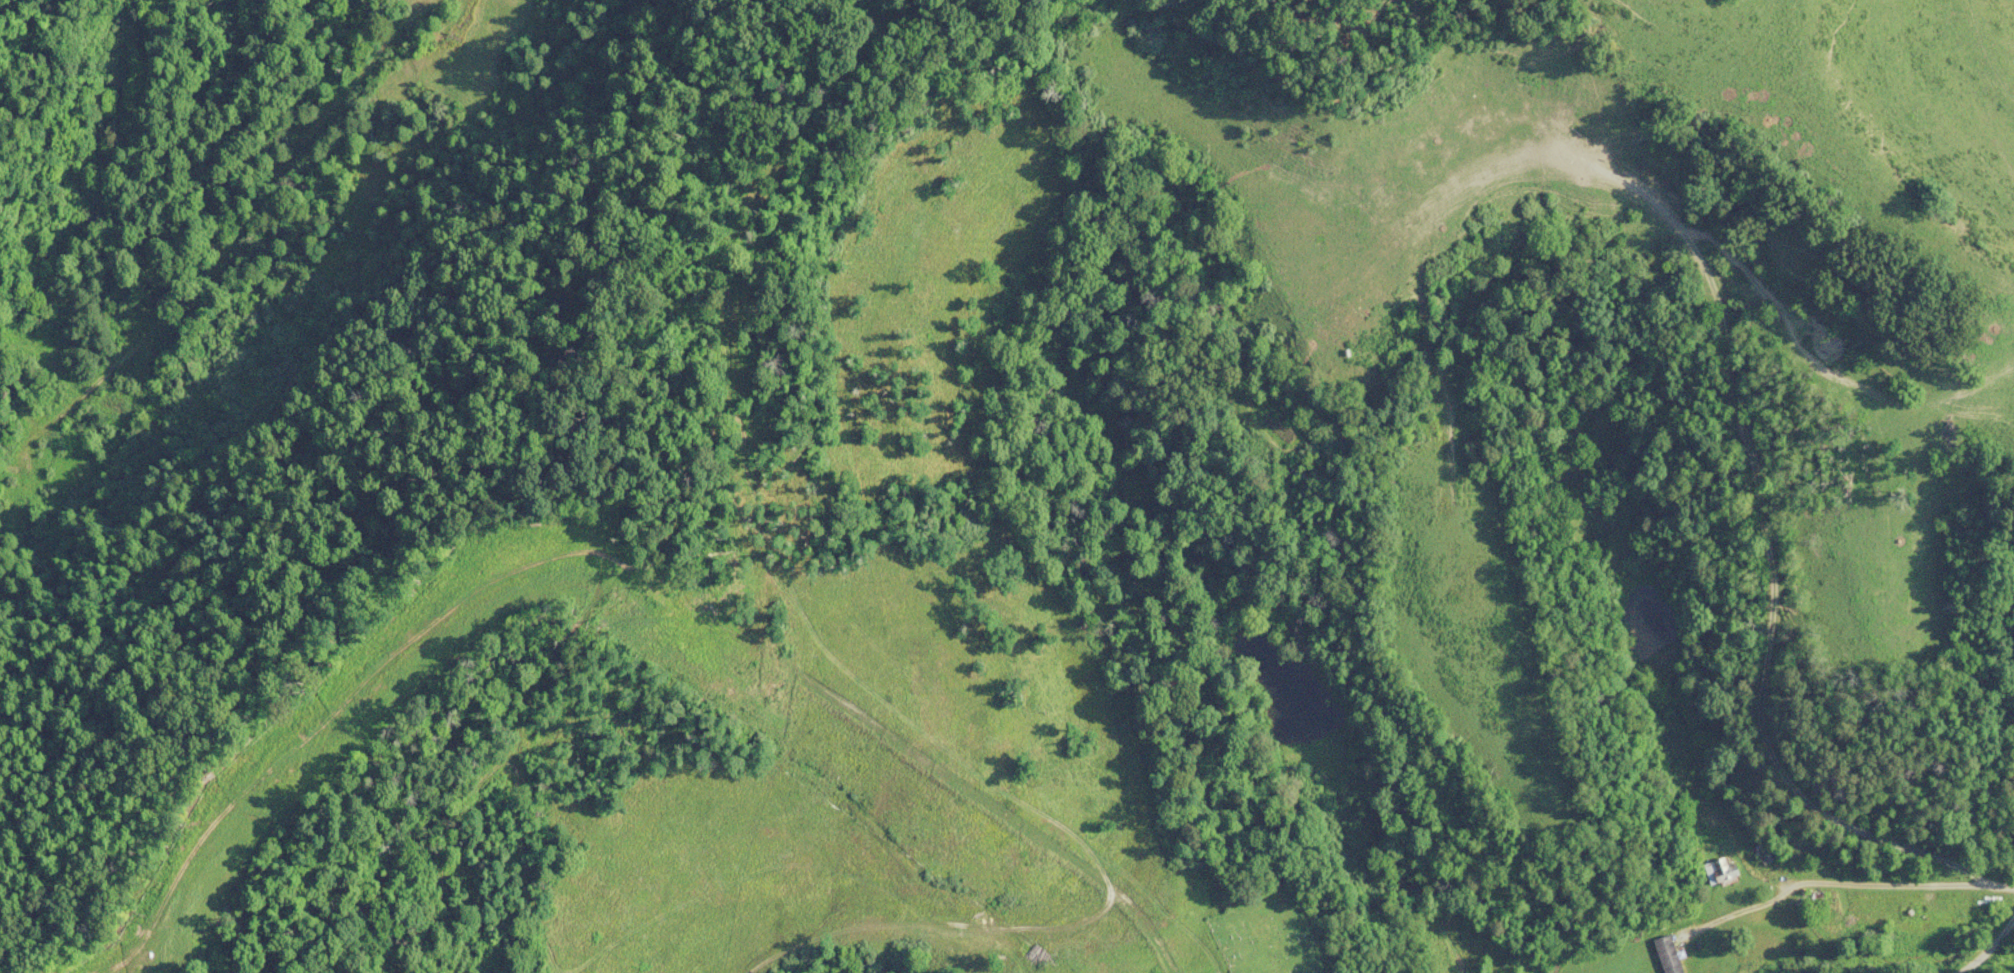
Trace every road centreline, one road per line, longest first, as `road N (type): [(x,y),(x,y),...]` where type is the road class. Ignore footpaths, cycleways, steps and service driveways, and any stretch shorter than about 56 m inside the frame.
road 1 (residential): [(2005,970),(1955,903),(1727,899)]

